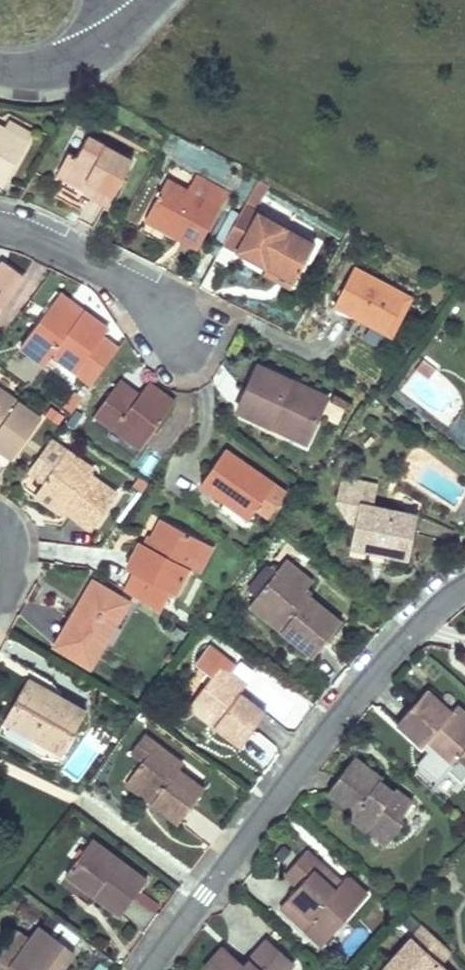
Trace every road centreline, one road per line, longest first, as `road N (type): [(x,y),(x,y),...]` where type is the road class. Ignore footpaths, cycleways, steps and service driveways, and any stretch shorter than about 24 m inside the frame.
road 1 (residential): [(148,969),(296,769),(423,620),(464,588)]
road 2 (residential): [(169,317),(94,265),(0,223)]
road 3 (residential): [(0,67),(57,67),(95,54),(150,0)]

